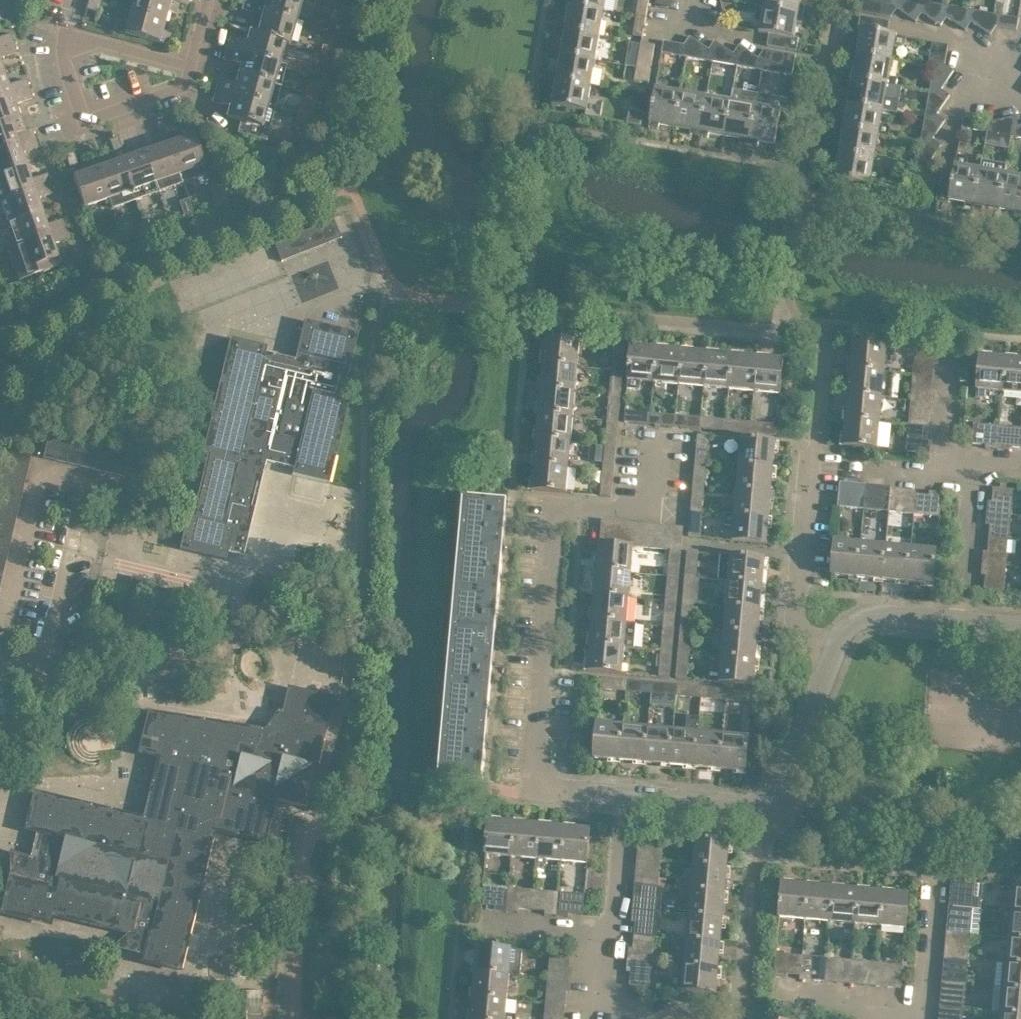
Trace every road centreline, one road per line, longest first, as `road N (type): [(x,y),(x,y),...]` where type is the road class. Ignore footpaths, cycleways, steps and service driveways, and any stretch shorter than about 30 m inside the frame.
road 1 (residential): [(622,801),(523,790),(555,501),(650,502),(656,431)]
road 2 (residential): [(1,630),(33,496),(54,474),(69,476),(80,489),(81,508),(50,642),(33,667),(17,669),(0,654)]
road 3 (residential): [(830,646),(798,622),(795,605),(810,459),(969,472)]
road 4 (residential): [(830,646),(758,804),(622,801)]
road 5 (residential): [(59,33),(87,121),(184,85),(192,66)]
road 6 (residential): [(1020,620),(877,610),(830,646)]
road 7 (residential): [(59,33),(192,66)]
road 8 (residential): [(622,801),(610,933)]
road 9 (residential): [(936,873),(924,1004)]
road 10 (residential): [(610,933),(482,924)]

